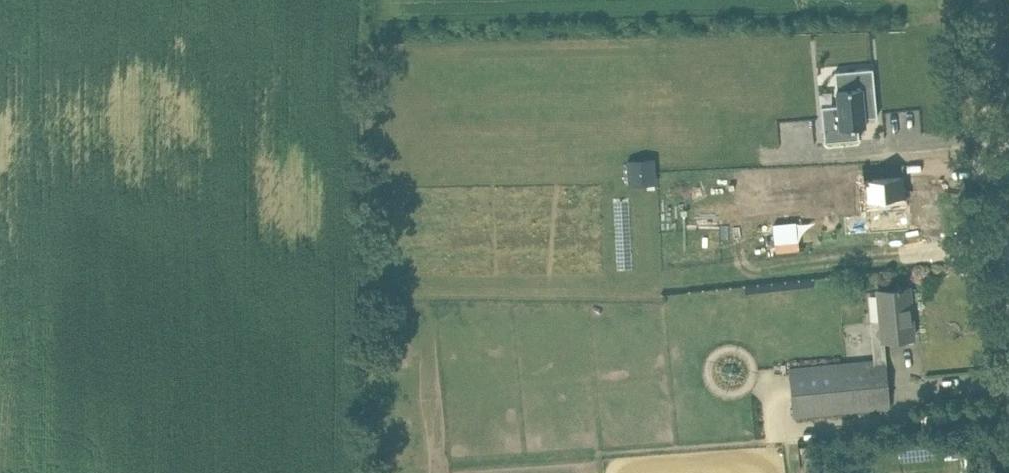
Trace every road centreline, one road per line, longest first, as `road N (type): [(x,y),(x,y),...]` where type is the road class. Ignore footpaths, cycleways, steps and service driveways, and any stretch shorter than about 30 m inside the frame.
road 1 (unclassified): [(1008,279),(983,0)]

